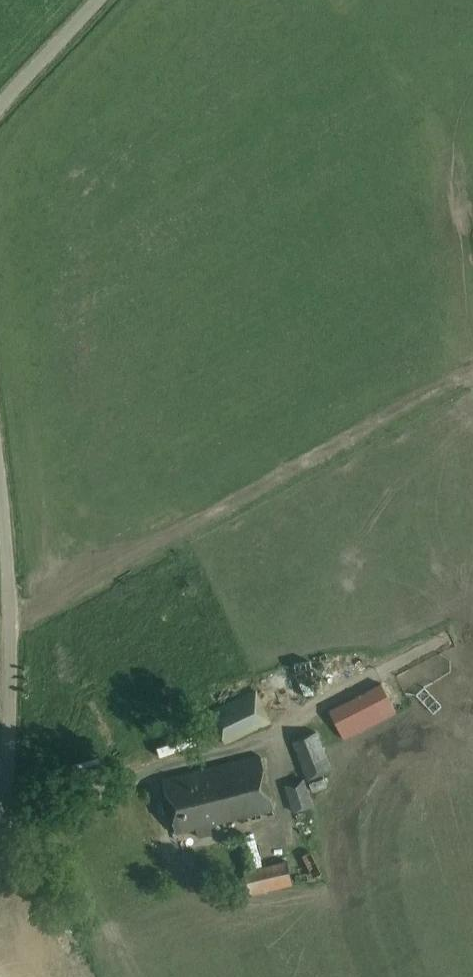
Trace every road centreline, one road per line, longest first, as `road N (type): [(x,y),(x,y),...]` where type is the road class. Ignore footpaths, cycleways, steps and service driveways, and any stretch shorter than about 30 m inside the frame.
road 1 (track): [(472,377),(10,627)]
road 2 (unclassified): [(0,838),(10,627),(0,501)]
road 3 (unclassified): [(0,102),(90,0)]

